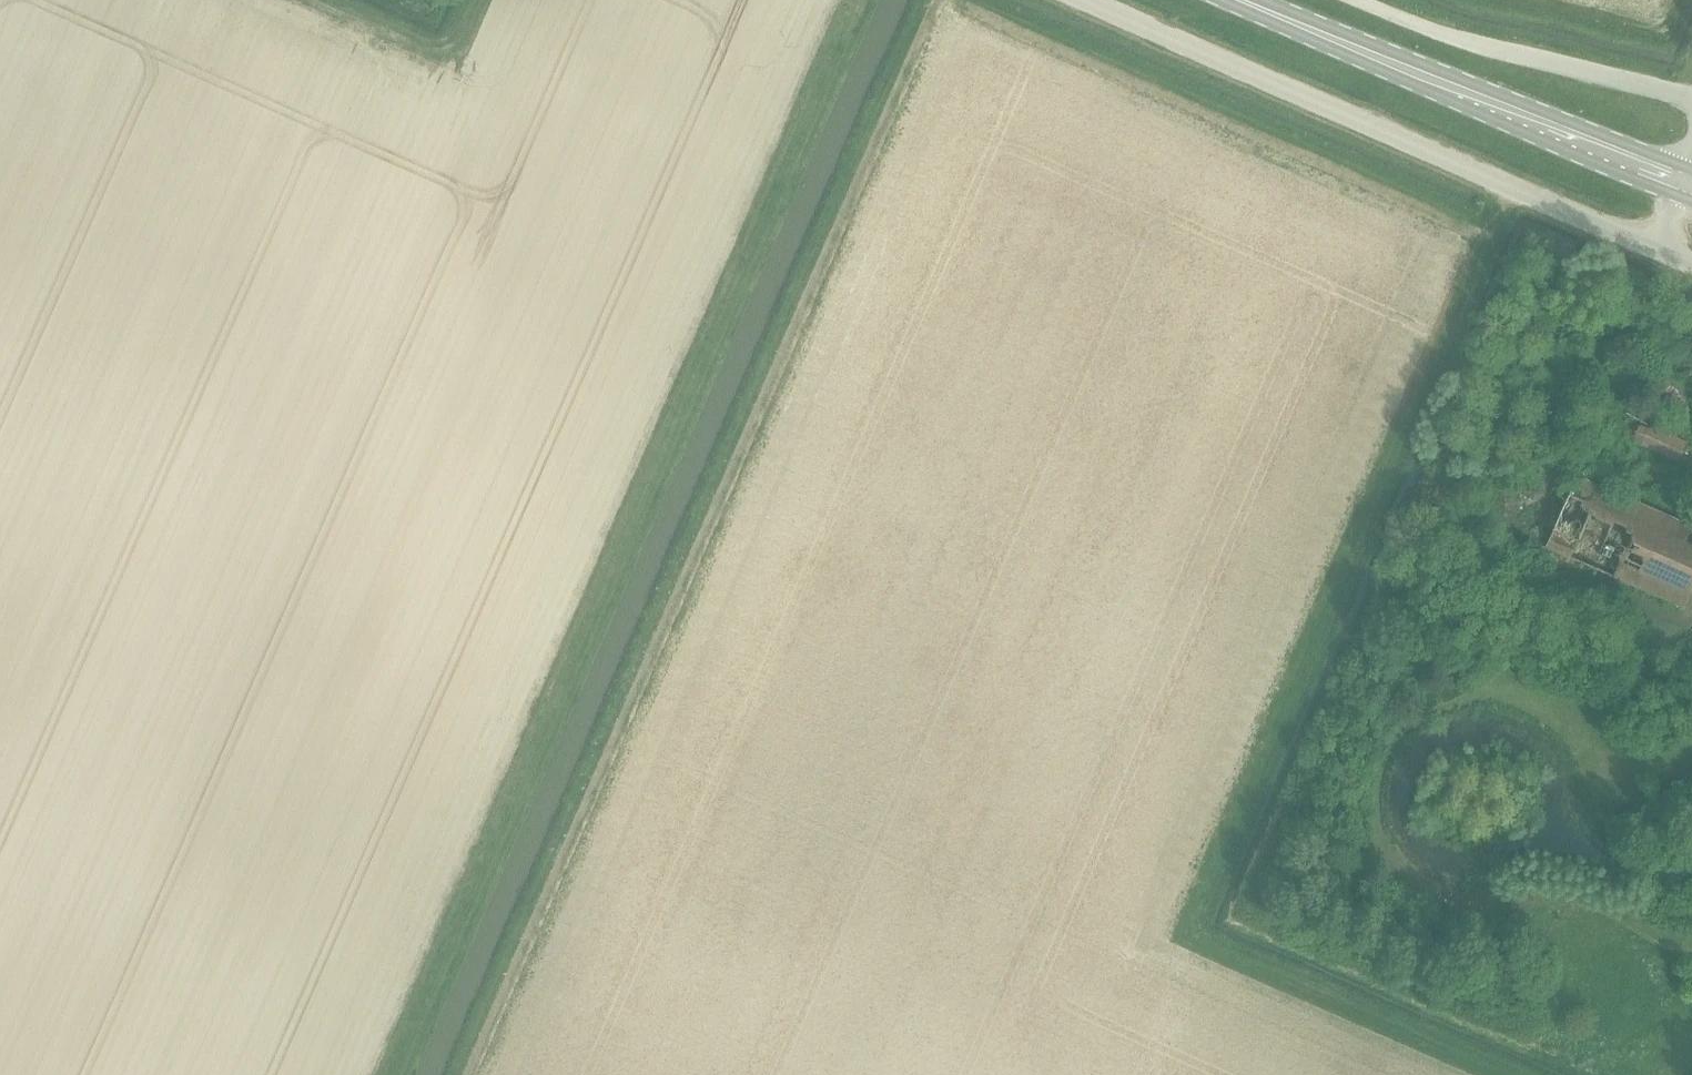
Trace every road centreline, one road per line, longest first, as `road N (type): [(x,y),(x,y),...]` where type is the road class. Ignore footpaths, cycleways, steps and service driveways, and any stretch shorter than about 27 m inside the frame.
road 1 (unclassified): [(1657,248),(1085,0)]
road 2 (secondary): [(1689,185),(1238,0)]
road 3 (unclassified): [(1360,0),(1437,33),(1691,97)]

